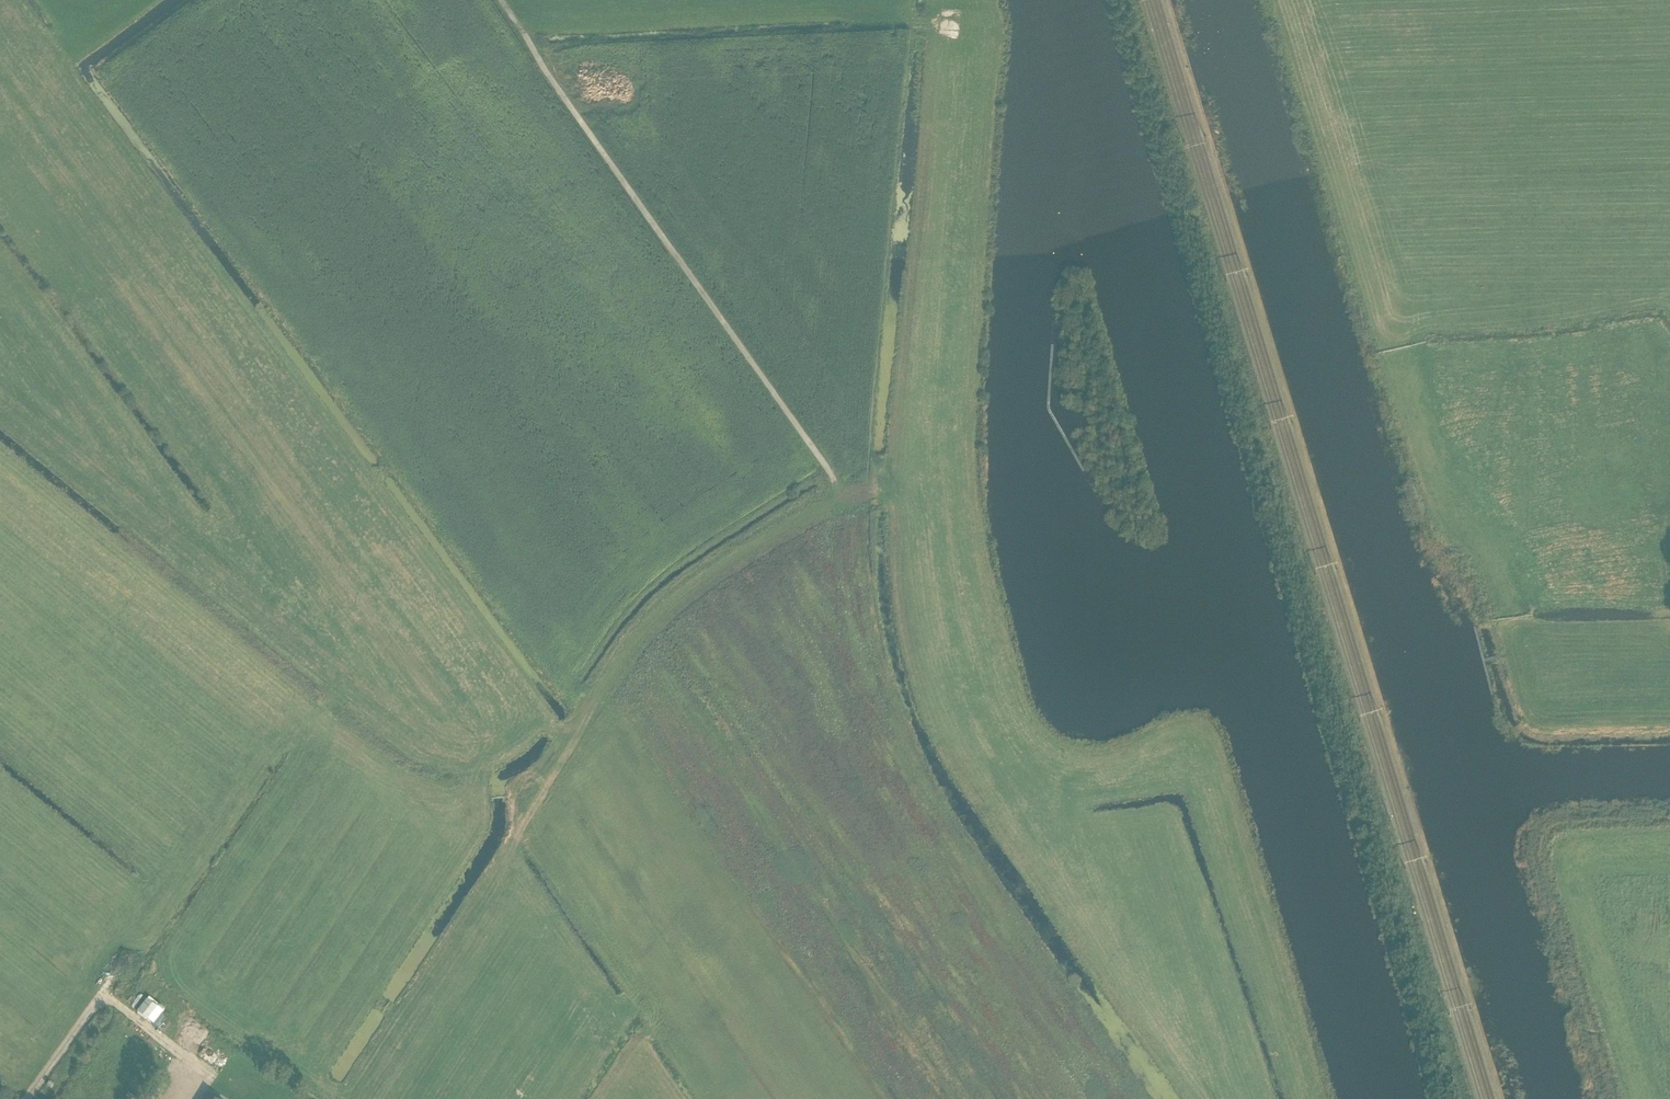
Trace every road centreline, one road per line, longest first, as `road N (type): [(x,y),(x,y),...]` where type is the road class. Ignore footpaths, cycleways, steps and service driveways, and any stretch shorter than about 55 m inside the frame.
road 1 (unclassified): [(837,479),(499,0)]

